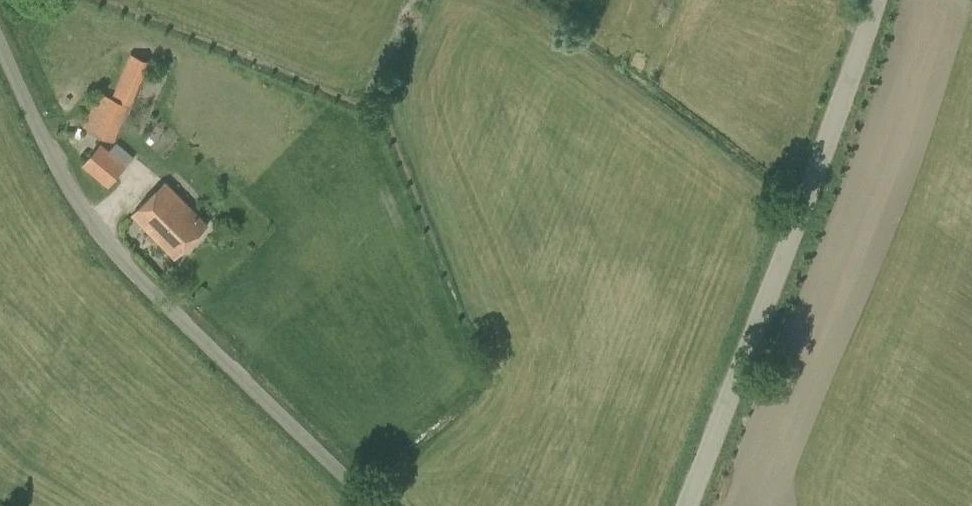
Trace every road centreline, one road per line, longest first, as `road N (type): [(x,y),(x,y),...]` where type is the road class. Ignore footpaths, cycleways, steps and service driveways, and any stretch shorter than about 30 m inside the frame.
road 1 (unclassified): [(377,505),(104,247),(56,176),(0,65)]
road 2 (tertiary): [(687,505),(871,0)]

